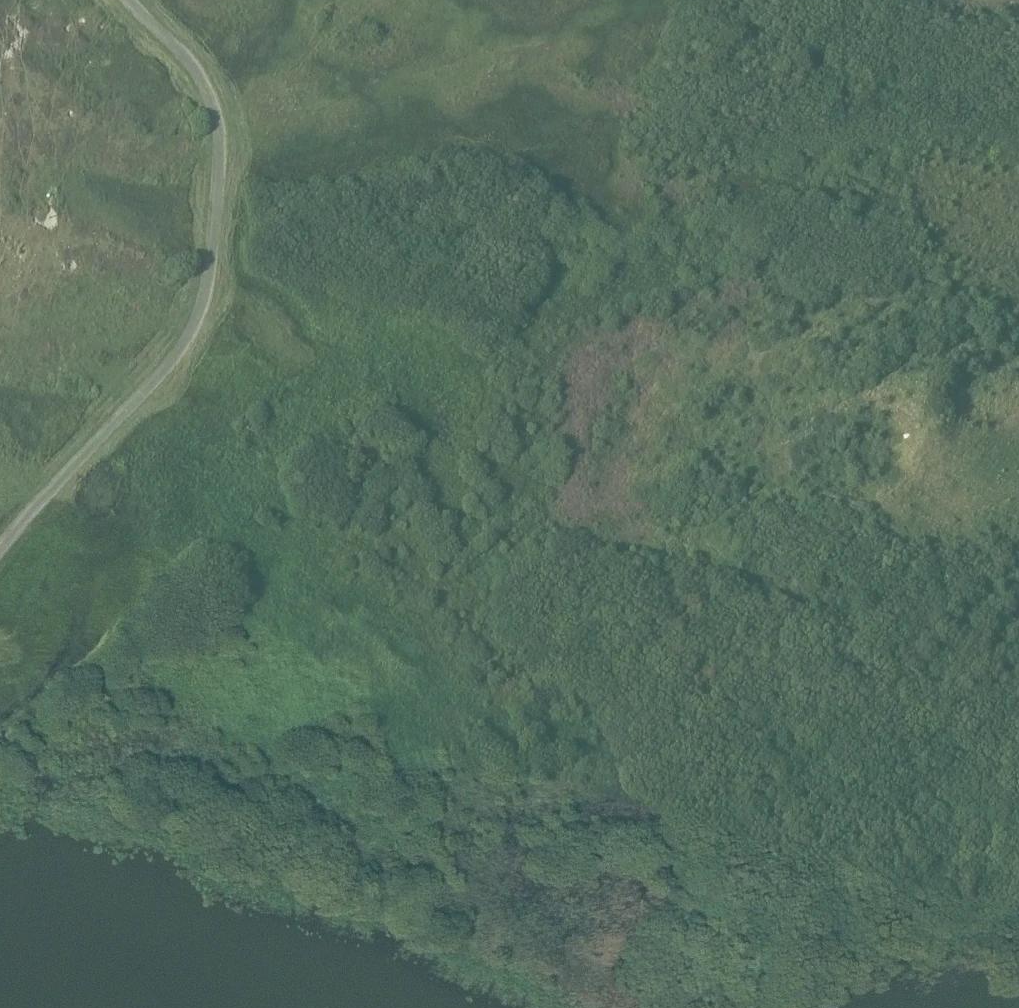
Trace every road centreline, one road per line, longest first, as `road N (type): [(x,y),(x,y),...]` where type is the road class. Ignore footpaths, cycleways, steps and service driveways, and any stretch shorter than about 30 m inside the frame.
road 1 (track): [(0,558),(183,343),(200,304),(216,215),(216,132),(201,87),(122,0)]

